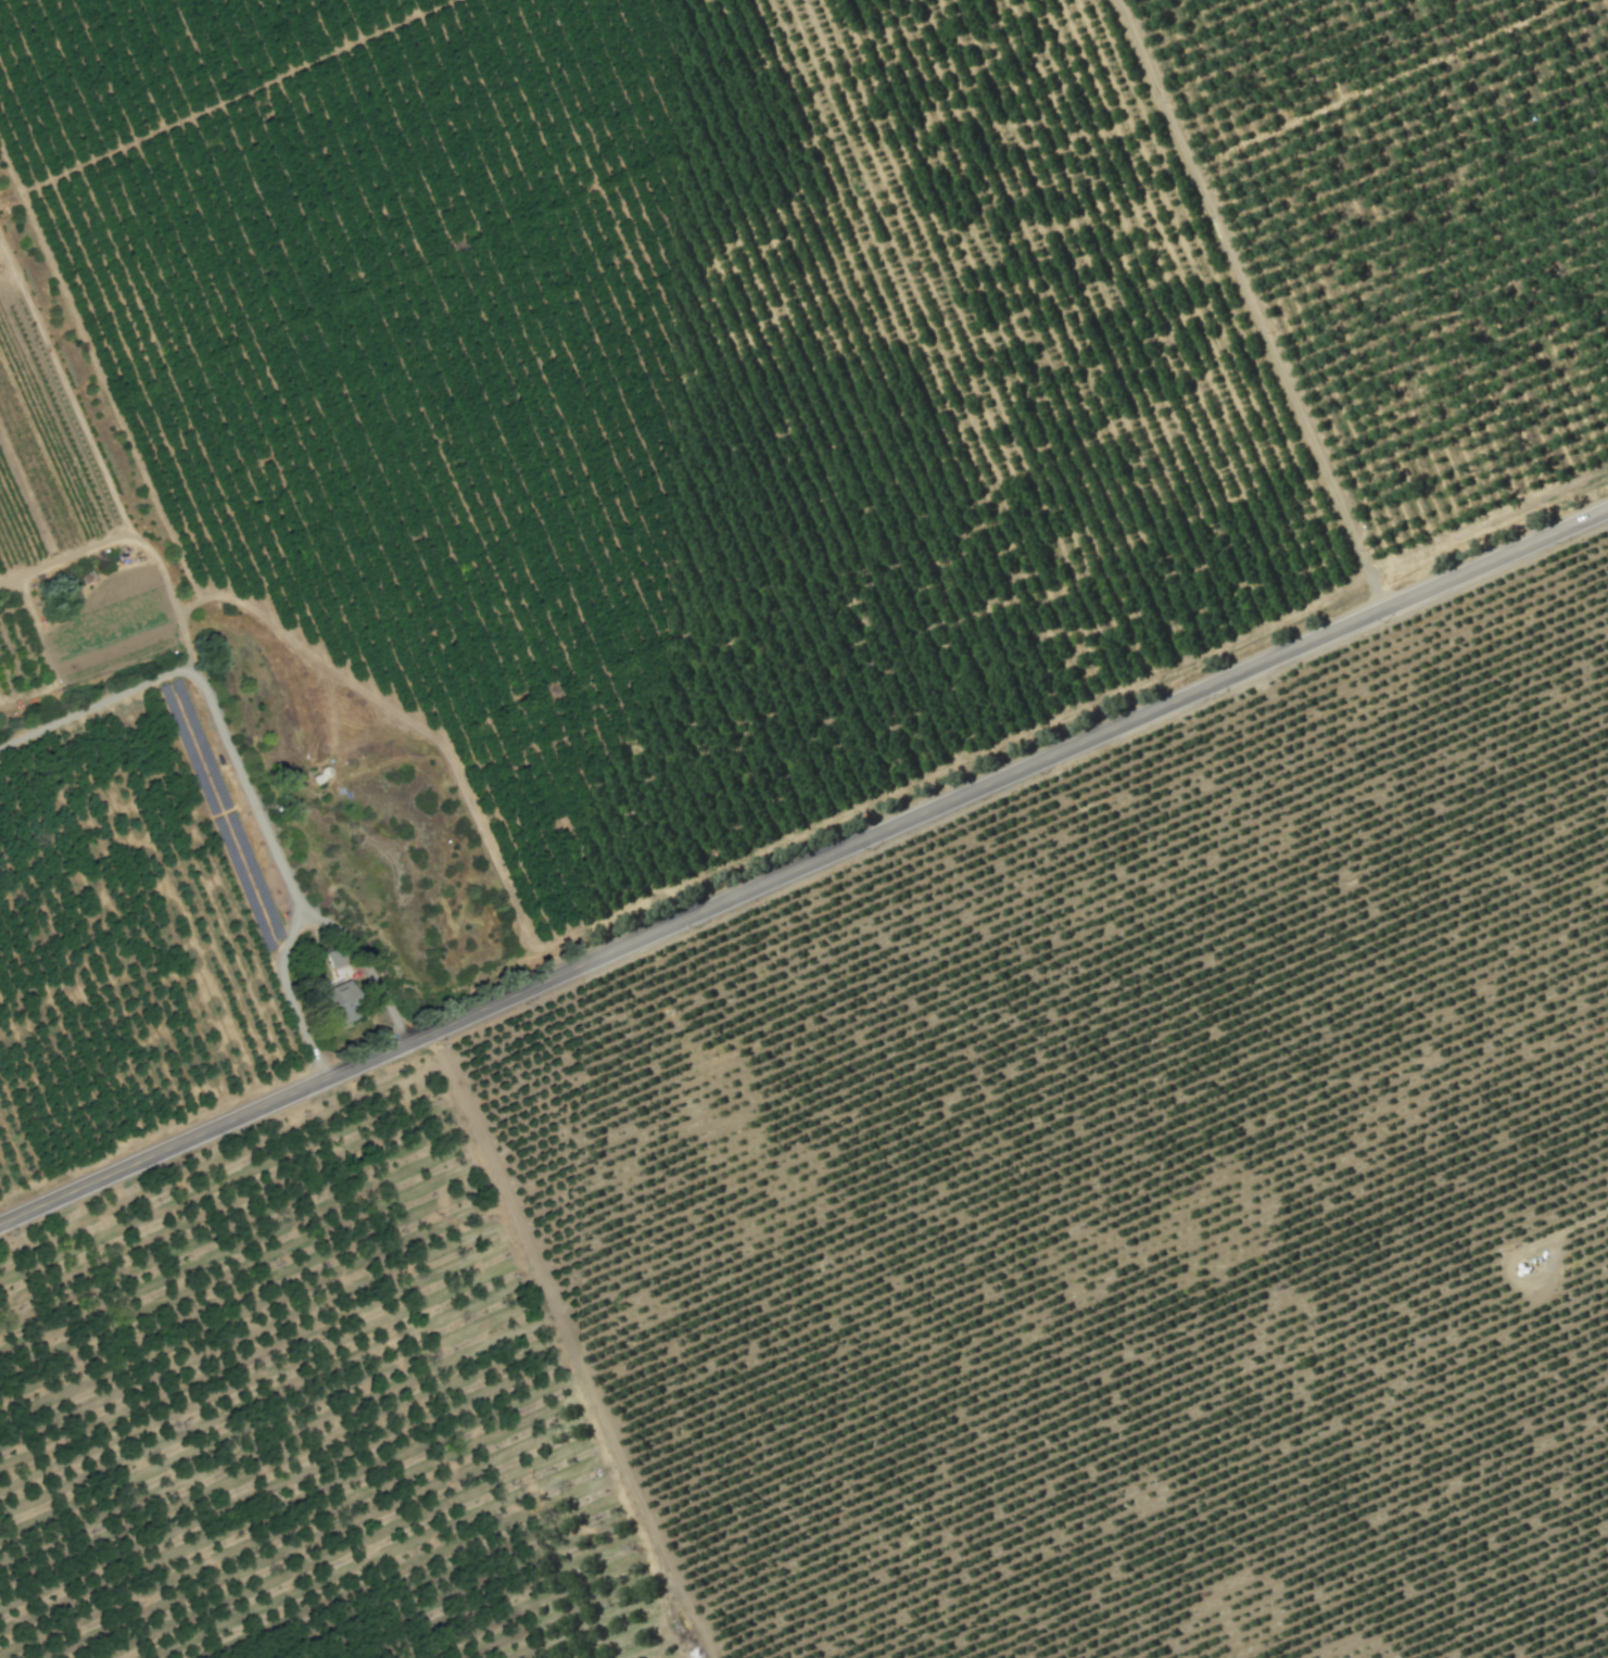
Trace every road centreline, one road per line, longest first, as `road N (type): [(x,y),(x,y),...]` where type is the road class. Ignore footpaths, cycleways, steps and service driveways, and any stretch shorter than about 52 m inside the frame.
road 1 (tertiary): [(1607,520),(0,1224)]
road 2 (track): [(1118,0),(1389,612)]
road 3 (track): [(0,238),(131,540)]

